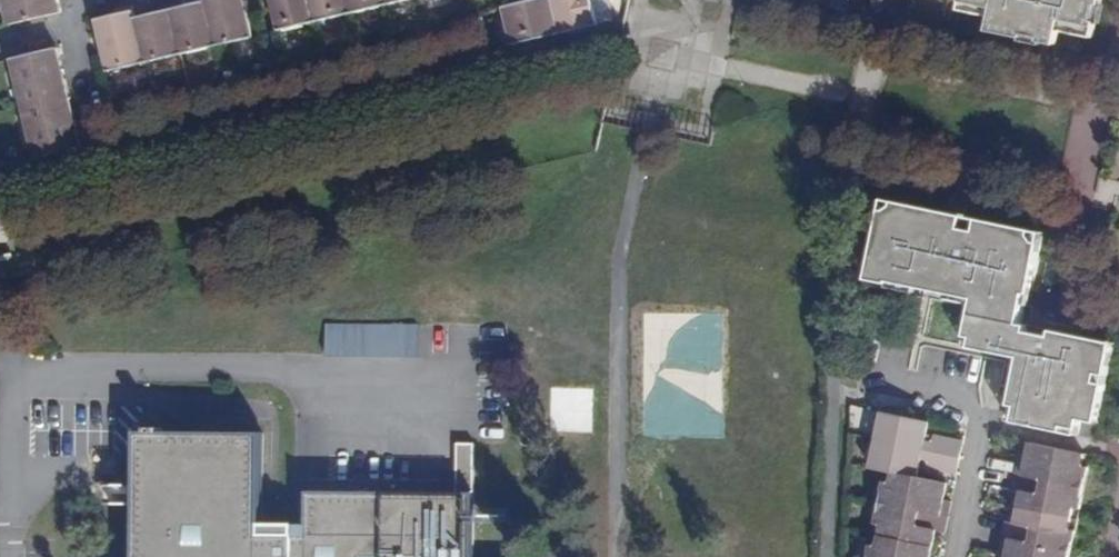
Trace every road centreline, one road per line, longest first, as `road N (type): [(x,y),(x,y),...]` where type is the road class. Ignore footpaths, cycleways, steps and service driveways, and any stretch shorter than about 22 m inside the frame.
road 1 (residential): [(867,375),(963,392),(977,406),(984,423),(952,556)]
road 2 (residential): [(85,0),(70,31),(91,118)]

